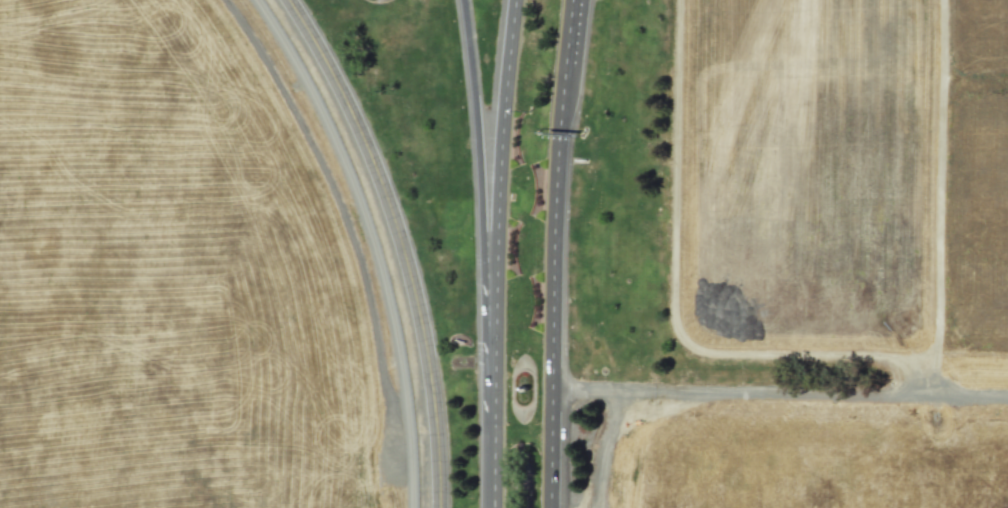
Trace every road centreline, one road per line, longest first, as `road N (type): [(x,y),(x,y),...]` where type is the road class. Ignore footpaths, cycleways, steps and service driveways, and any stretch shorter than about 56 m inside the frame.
road 1 (secondary): [(549,507),(567,34)]
road 2 (secondary): [(462,0),(482,235),(495,291)]
road 3 (secondary): [(516,0),(495,291)]
road 4 (residential): [(440,507),(426,353),(398,239)]
road 5 (residential): [(398,239),(337,88),(285,0)]
road 6 (secondary): [(494,326),(490,507)]

